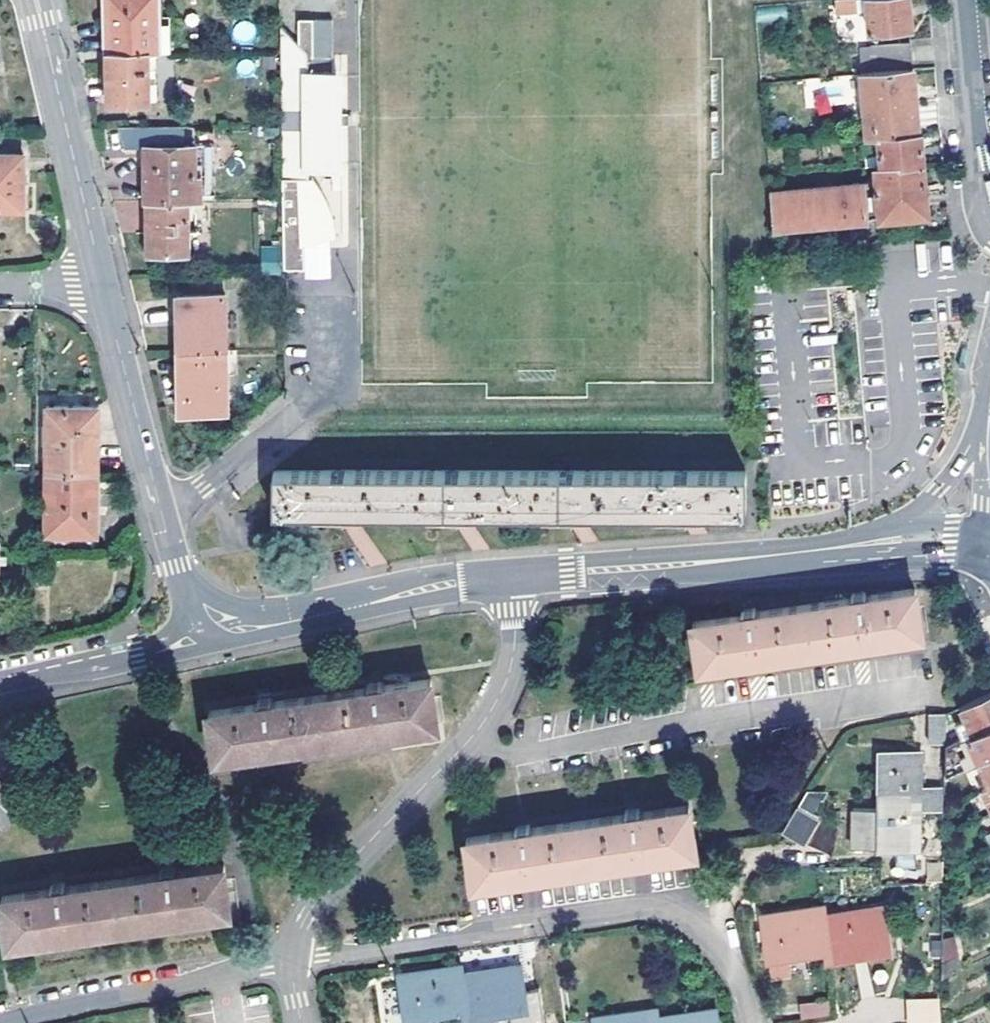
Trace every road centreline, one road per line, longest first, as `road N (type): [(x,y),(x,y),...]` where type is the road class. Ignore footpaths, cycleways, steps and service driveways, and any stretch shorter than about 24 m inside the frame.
road 1 (residential): [(754,1022),(741,981),(712,938),(655,907),(293,959)]
road 2 (residential): [(293,959),(319,898),(497,702),(514,653),(512,577)]
road 3 (residential): [(195,639),(104,288)]
road 4 (tertiary): [(195,639),(394,592),(512,577)]
road 5 (residential): [(0,1018),(293,959)]
road 6 (residential): [(104,288),(35,0)]
road 7 (tertiary): [(512,577),(807,555)]
road 8 (residential): [(989,224),(965,0)]
road 9 (tertiary): [(0,686),(195,639)]
road 10 (tertiary): [(807,555),(926,555),(950,536)]
road 11 (residential): [(989,427),(901,530)]

